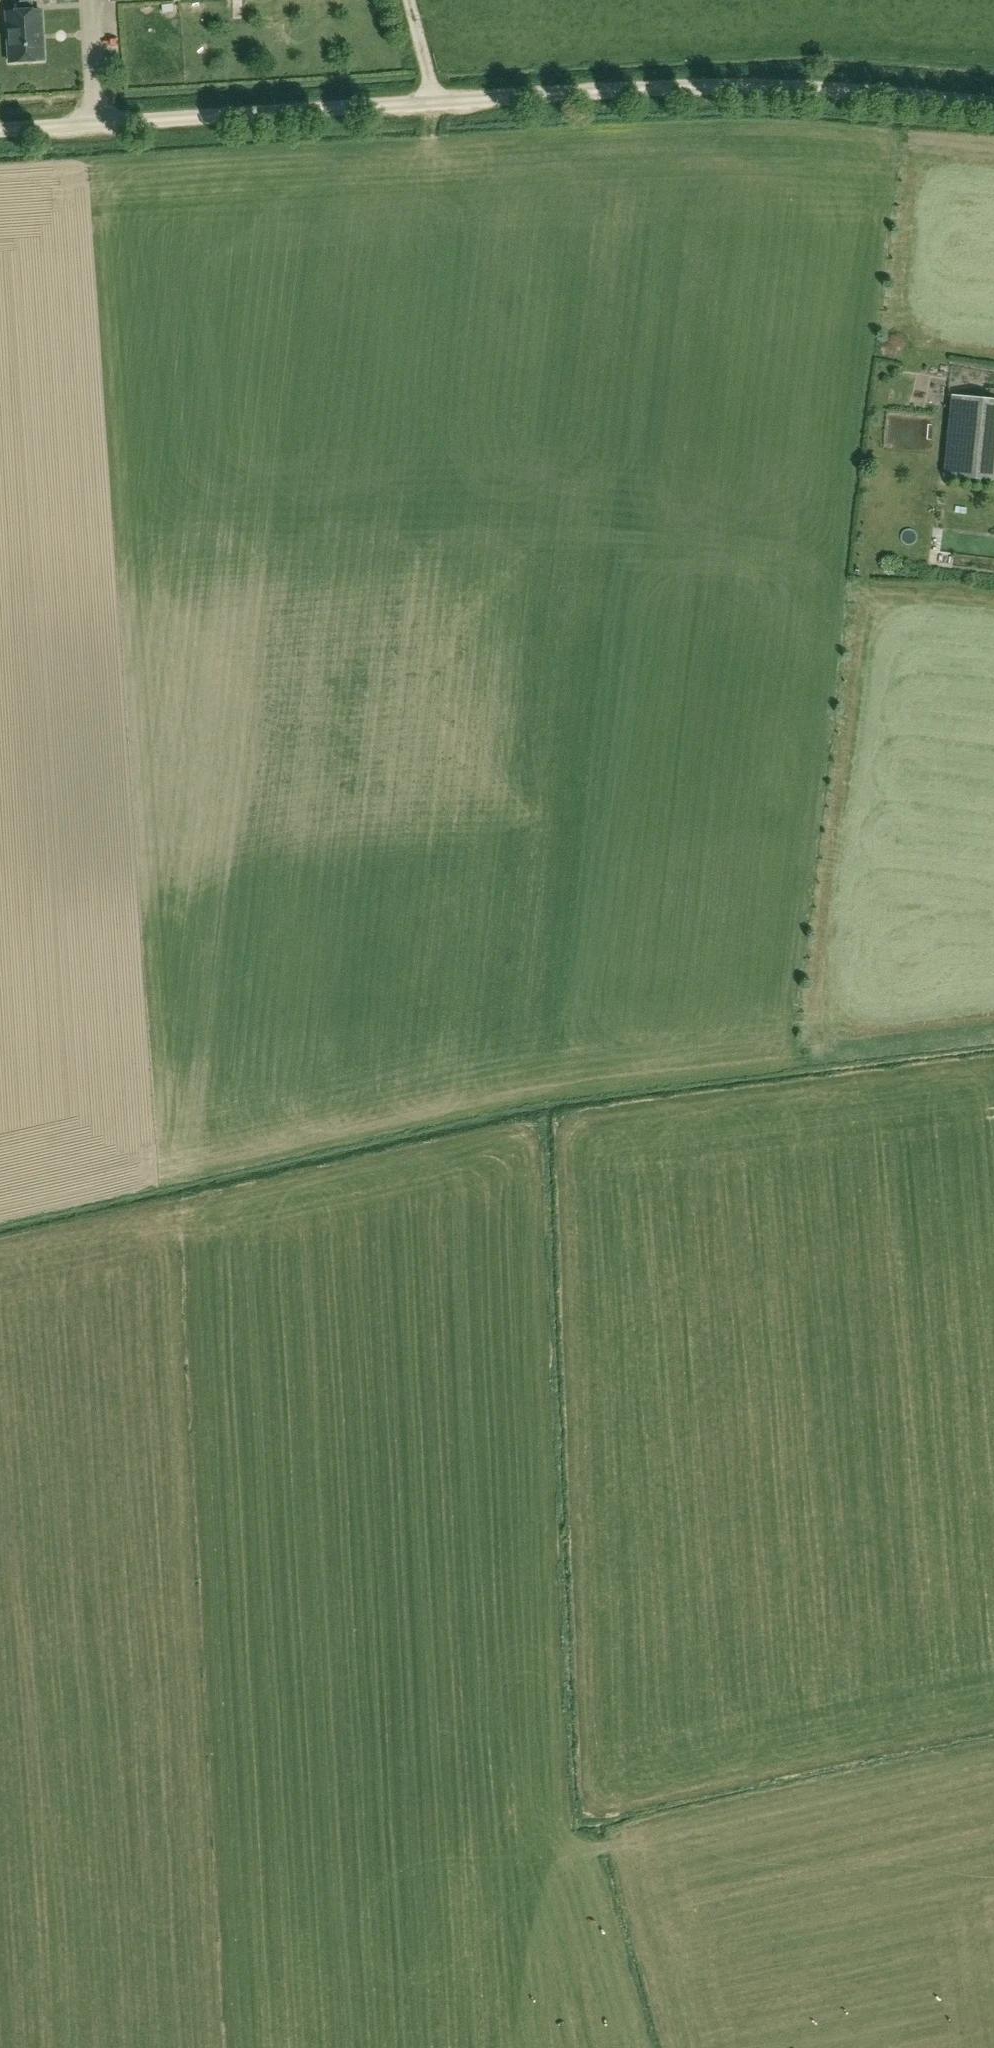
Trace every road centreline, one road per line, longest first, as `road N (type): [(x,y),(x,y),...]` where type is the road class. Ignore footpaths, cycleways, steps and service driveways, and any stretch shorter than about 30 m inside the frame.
road 1 (unclassified): [(0,128),(691,88),(993,104)]

